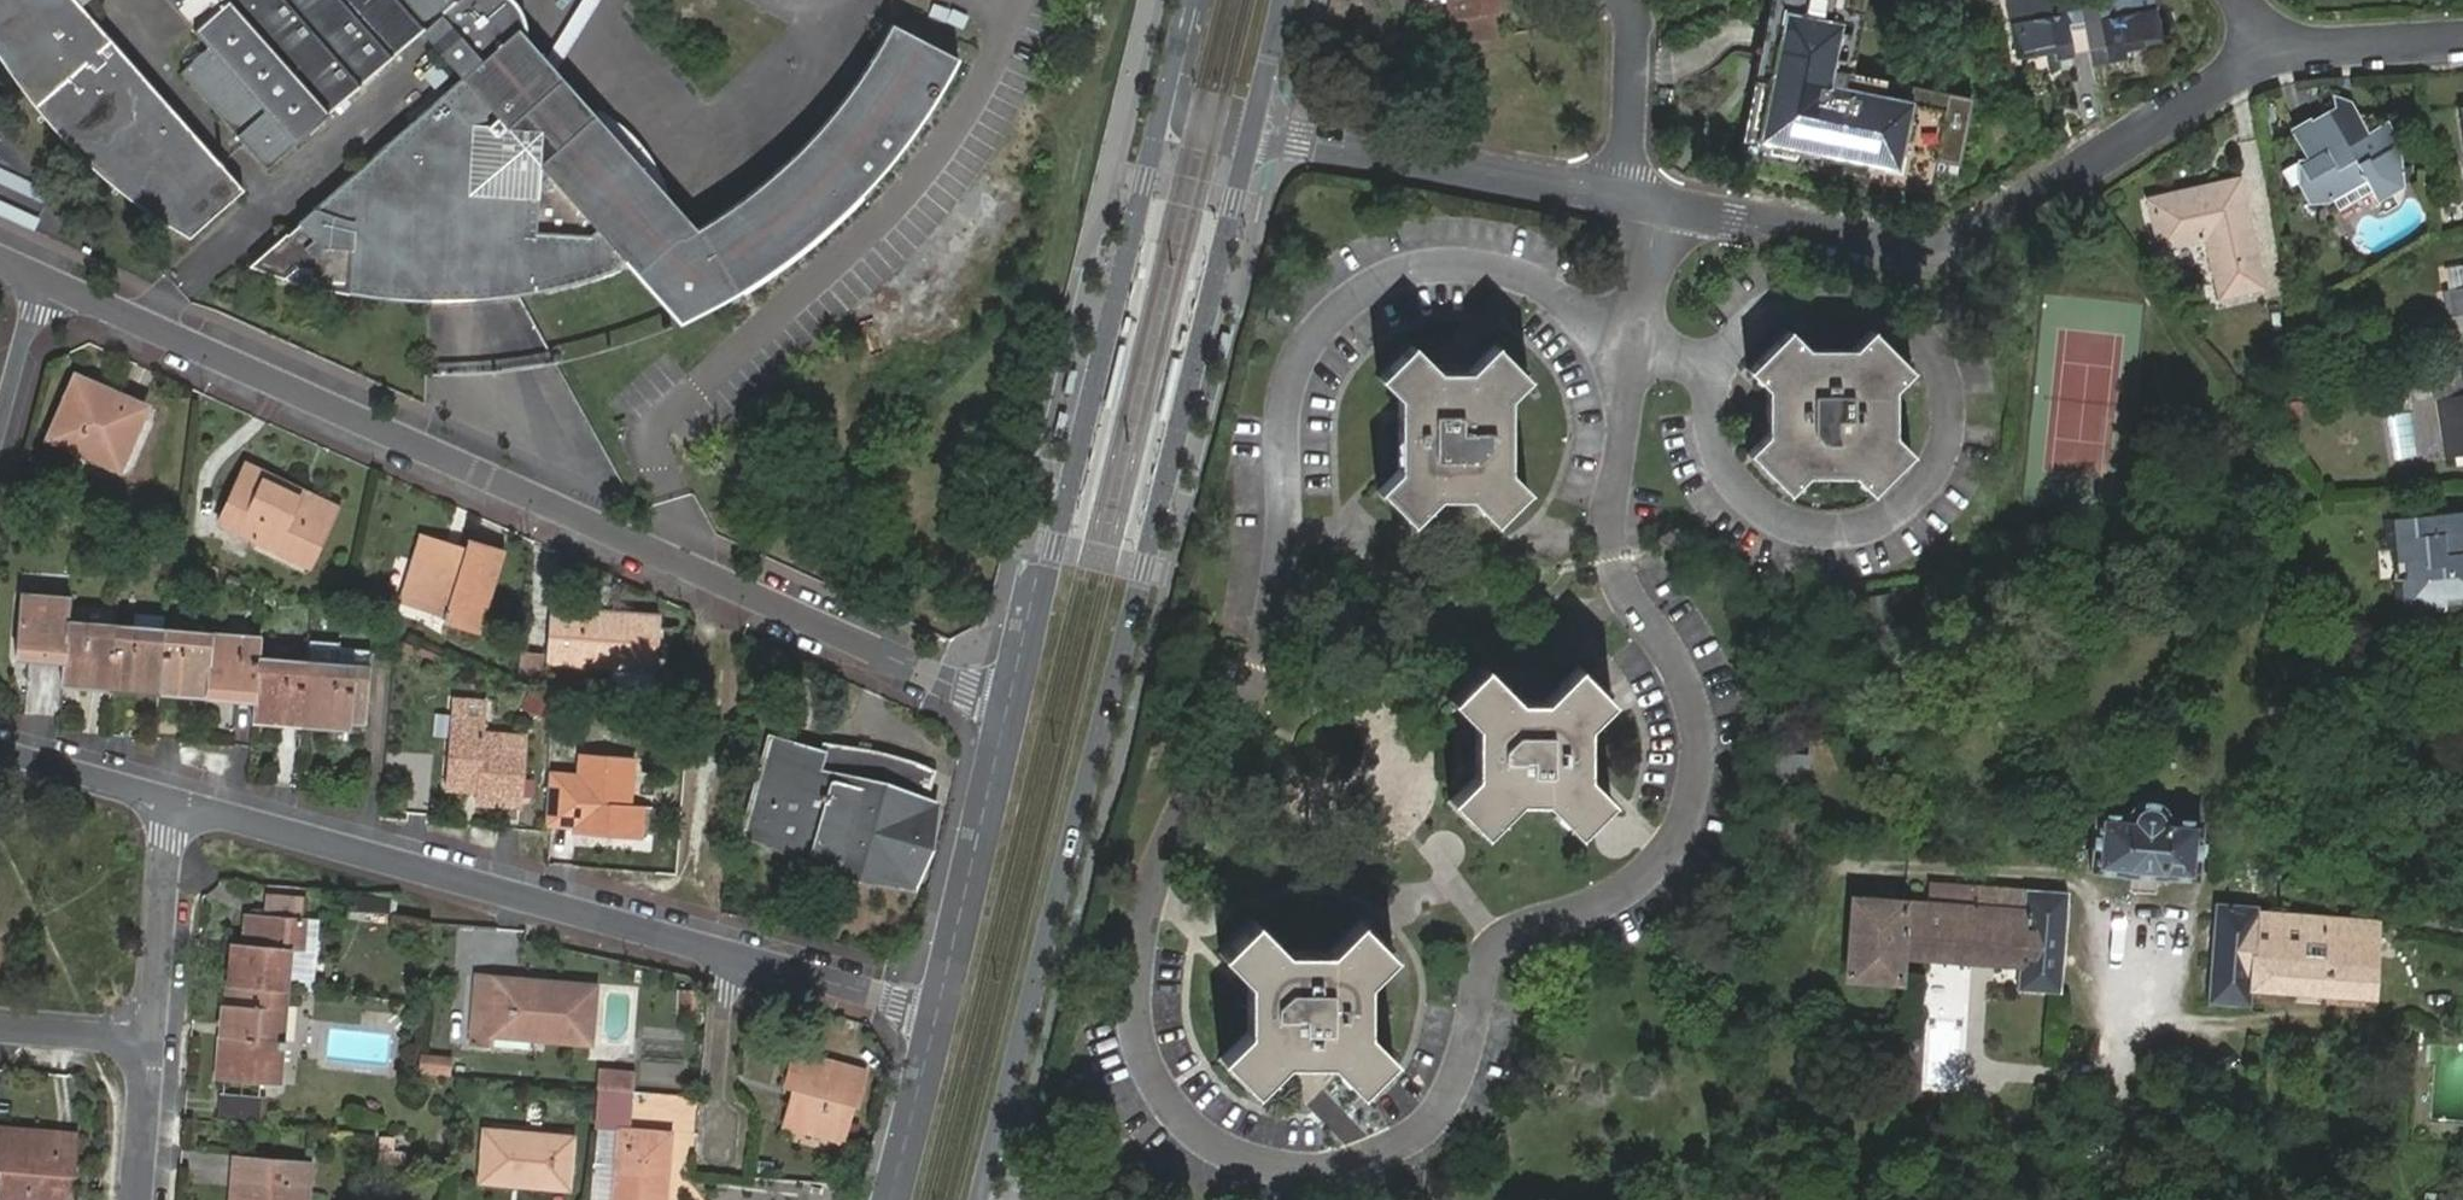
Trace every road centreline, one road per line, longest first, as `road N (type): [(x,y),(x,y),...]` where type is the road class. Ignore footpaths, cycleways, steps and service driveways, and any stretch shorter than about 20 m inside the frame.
road 1 (residential): [(1645,338),(1611,532),(1623,585),(1658,629),(1690,694),(1701,742),(1677,838),(1648,871),(1500,952),(1475,994),(1452,1095),(1429,1123),(1344,1165),(1282,1169),(1228,1153),(1188,1127),(1150,1073),(1135,1016),(1145,923),(1170,840),(1274,626),(1288,518),(1288,387),(1307,340),(1373,284),(1414,267),(1465,260),(1536,280),(1590,322)]
road 2 (secondary): [(981,1199),(1253,128)]
road 3 (residential): [(40,282),(1008,704)]
road 4 (secondary): [(1189,0),(1042,601),(1008,704)]
road 5 (residential): [(1714,363),(1706,405),(1720,465),(1768,516),(1834,533),(1895,515),(1934,479),(1952,440),(1956,404),(1941,349),(1898,302),(1857,286),(1818,284),(1751,312)]
road 6 (residential): [(2269,49),(1979,231),(1946,243),(1866,245),(1661,205)]
road 7 (residential): [(168,800),(733,956)]
road 8 (residential): [(1623,198),(1253,128)]
road 9 (secondary): [(1008,704),(937,1011)]
road 10 (residential): [(148,1046),(168,800)]
road 11 (residential): [(733,956),(937,1011)]
road 12 (residential): [(1623,198),(1639,66),(1633,0)]
road 13 (secondary): [(937,1011),(891,1199)]
road 14 (residential): [(2462,41),(2269,49)]
road 15 (unclassified): [(1204,0),(1187,102),(1197,115),(1253,128)]
road 16 (residential): [(168,800),(0,753)]
road 17 (residential): [(148,1046),(136,1199)]
road 18 (residential): [(40,282),(0,428)]
road 19 (residential): [(0,1031),(148,1046)]
road 20 (residential): [(1661,205),(1645,338)]
road 21 (secondary): [(1253,128),(1283,0)]
road 22 (residential): [(724,1085),(733,956)]

